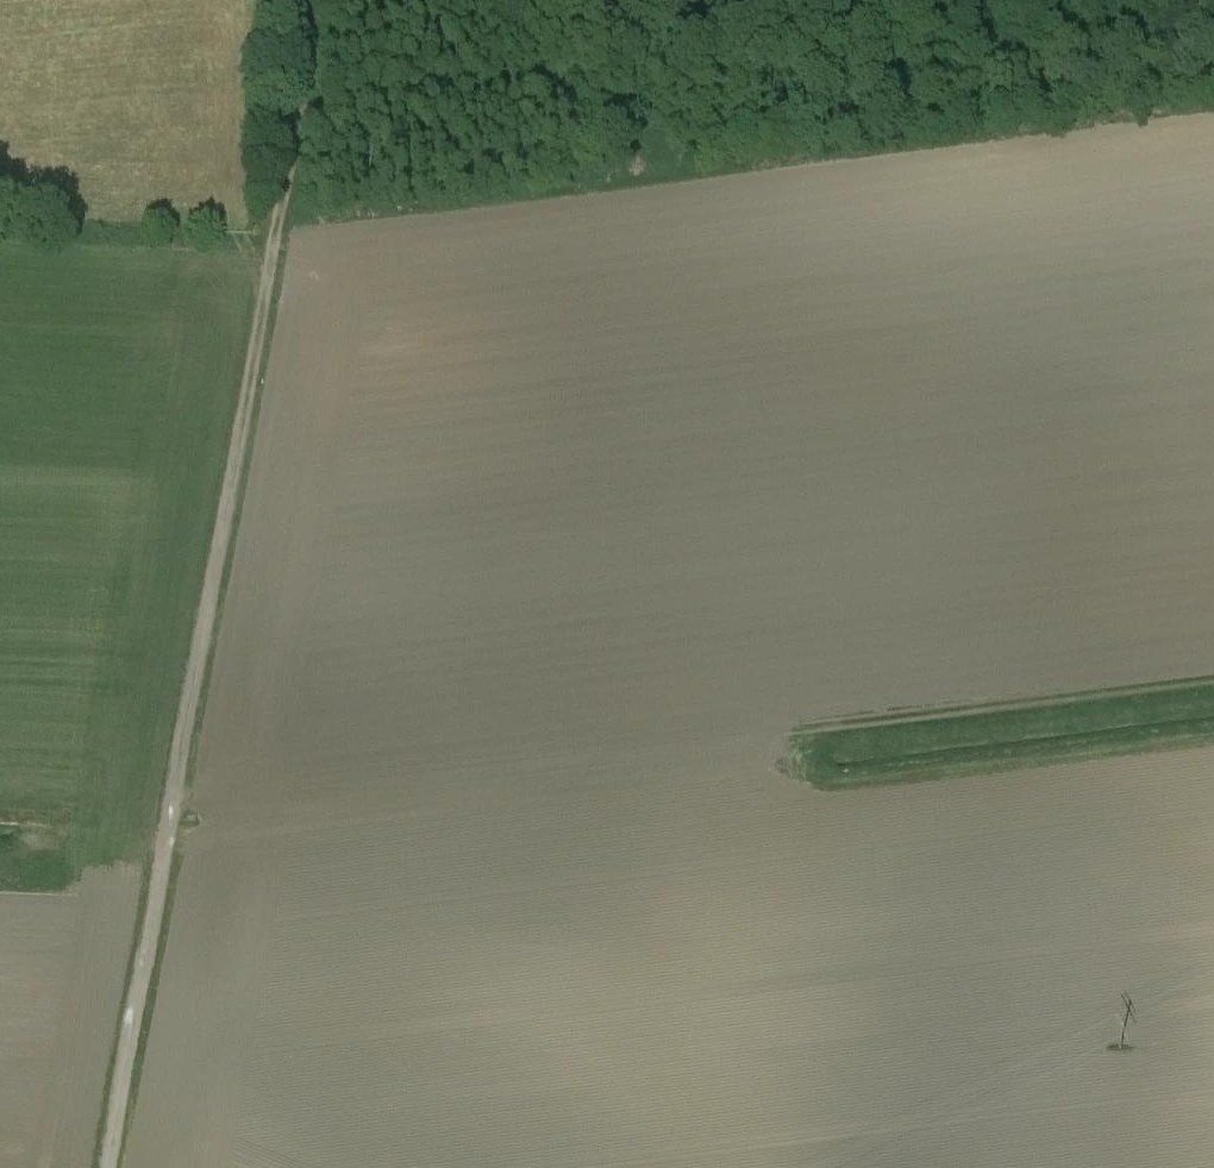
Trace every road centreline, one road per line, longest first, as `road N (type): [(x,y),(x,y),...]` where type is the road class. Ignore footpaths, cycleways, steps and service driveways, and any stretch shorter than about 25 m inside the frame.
road 1 (track): [(307,0),(304,88),(112,1167)]

